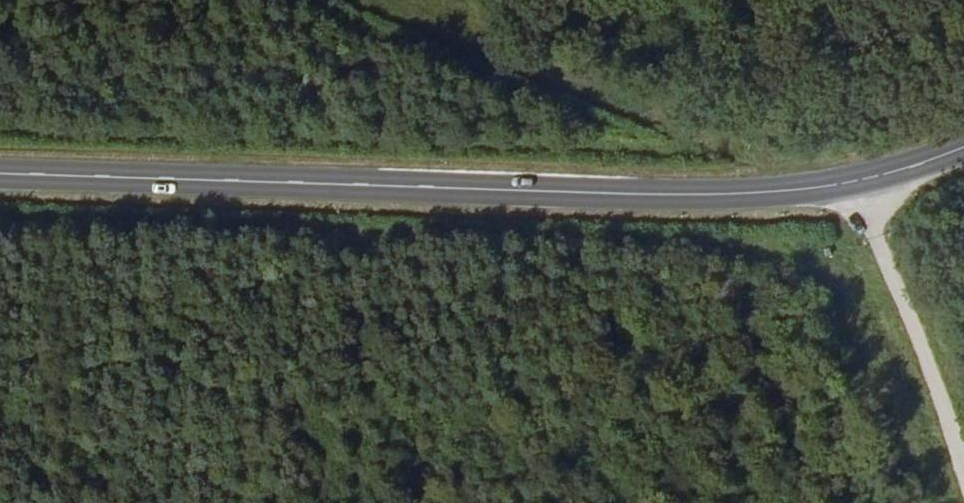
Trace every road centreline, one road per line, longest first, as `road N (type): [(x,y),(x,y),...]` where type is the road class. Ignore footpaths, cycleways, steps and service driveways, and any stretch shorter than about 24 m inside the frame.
road 1 (secondary): [(0,173),(699,194),(836,184),(963,148)]
road 2 (track): [(836,184),(726,151),(322,0)]
road 3 (track): [(836,184),(889,282),(963,496)]

